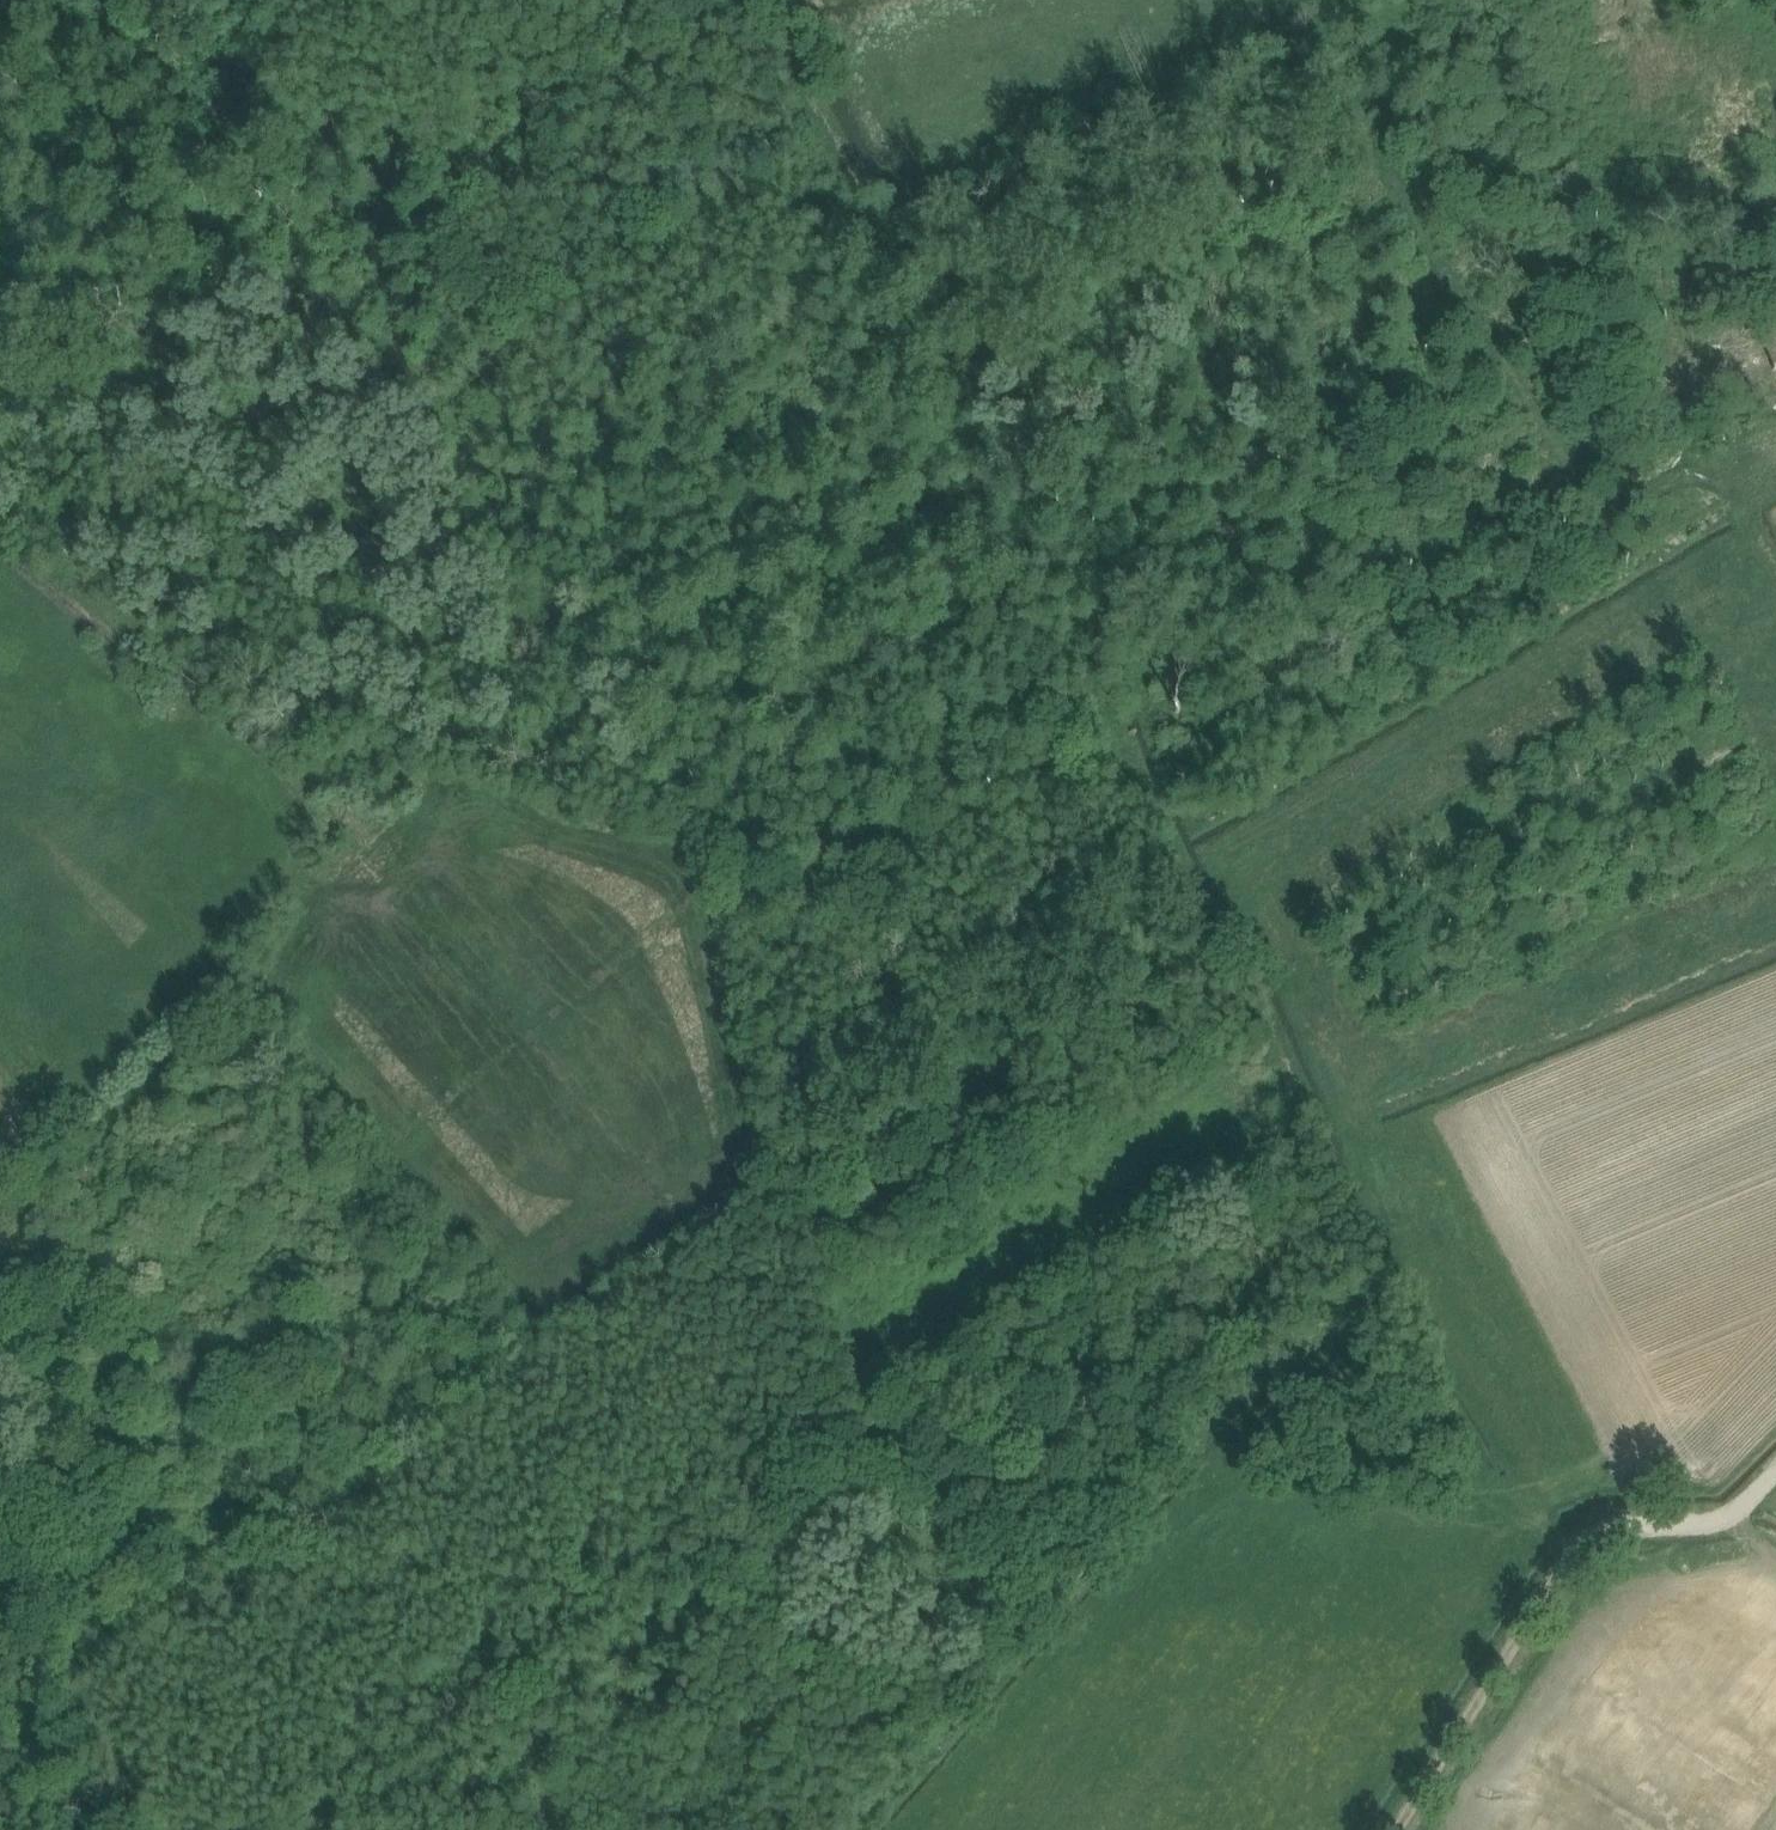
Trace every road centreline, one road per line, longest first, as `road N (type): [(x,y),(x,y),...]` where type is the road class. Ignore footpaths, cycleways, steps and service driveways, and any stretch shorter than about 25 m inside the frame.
road 1 (track): [(1580,1545),(1395,1829)]
road 2 (track): [(1775,1471),(1723,1516),(1634,1526),(1580,1545)]

